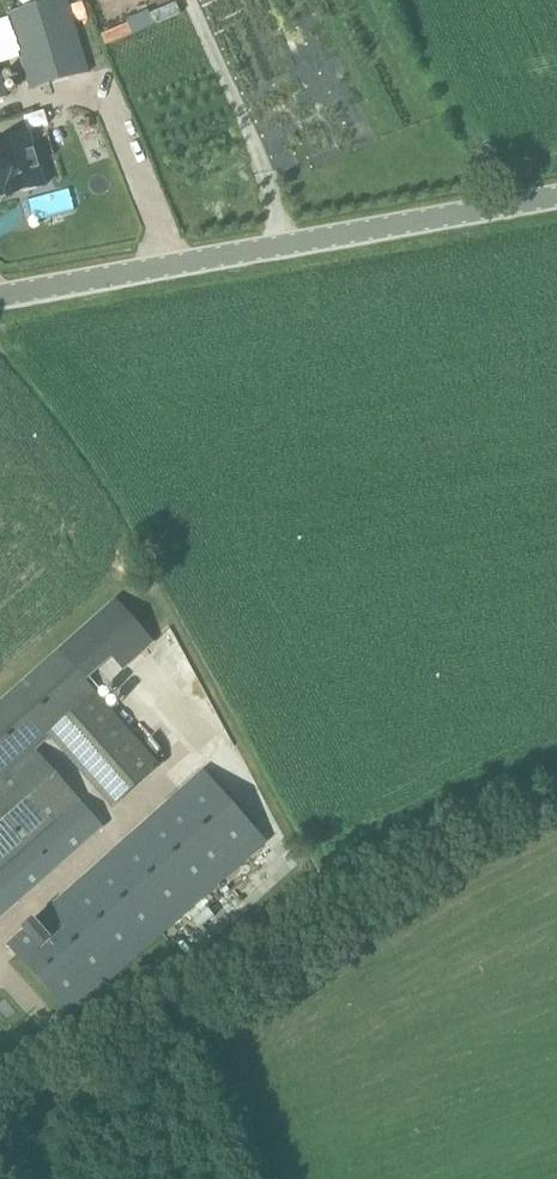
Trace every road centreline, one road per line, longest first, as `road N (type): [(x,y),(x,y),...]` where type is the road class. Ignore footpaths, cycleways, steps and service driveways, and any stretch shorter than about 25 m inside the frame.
road 1 (unclassified): [(0,295),(556,200)]

